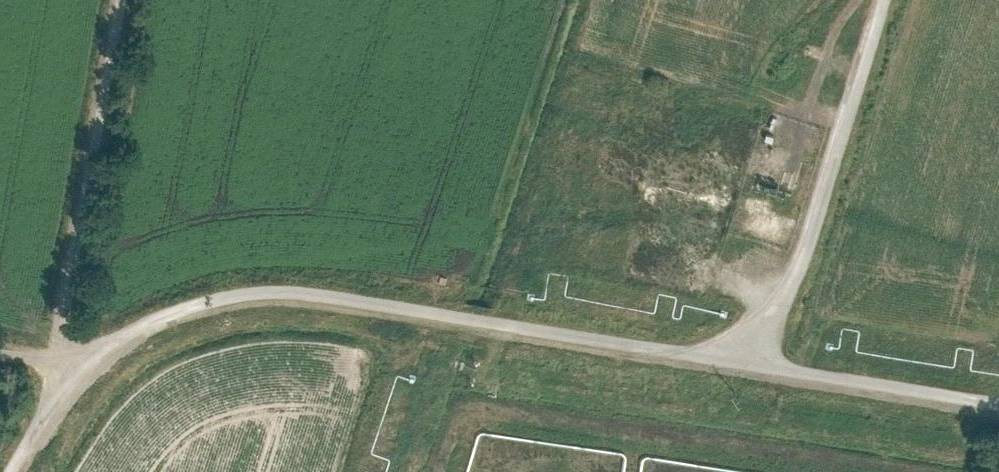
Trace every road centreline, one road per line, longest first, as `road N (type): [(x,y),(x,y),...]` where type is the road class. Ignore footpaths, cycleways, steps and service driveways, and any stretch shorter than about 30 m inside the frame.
road 1 (track): [(11,471),(93,350),(142,315),(205,292),(262,283),(368,288),(998,398)]
road 2 (track): [(704,348),(760,324),(793,288),(828,205),(890,0)]
road 3 (track): [(93,350),(63,297),(123,0)]

